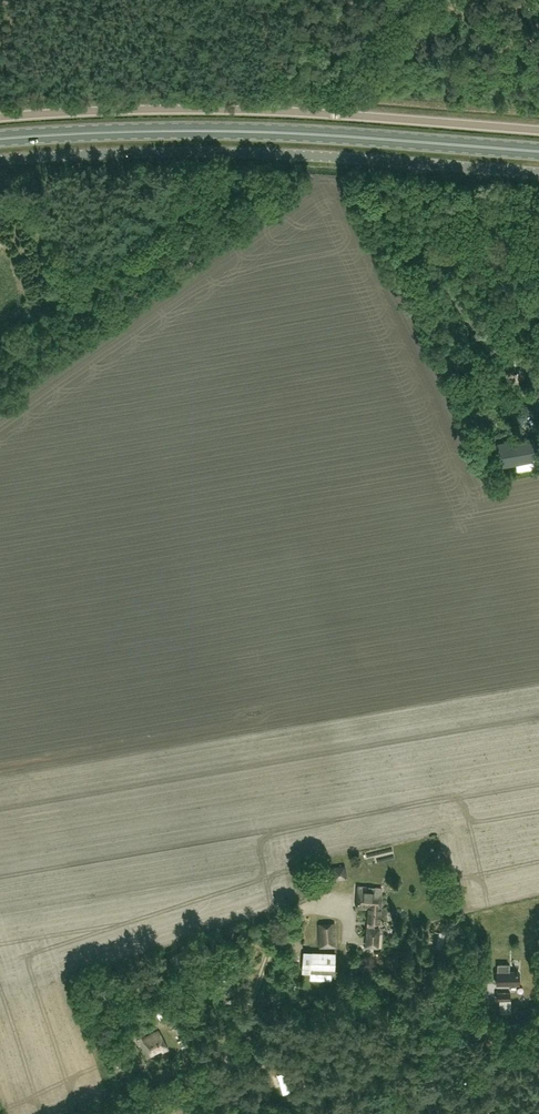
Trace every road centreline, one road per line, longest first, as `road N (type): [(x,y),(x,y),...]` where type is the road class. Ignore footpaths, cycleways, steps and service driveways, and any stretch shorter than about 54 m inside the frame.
road 1 (unclassified): [(538,172),(262,152),(0,160)]
road 2 (unclassified): [(0,116),(204,109),(538,130)]
road 3 (primary): [(0,138),(234,131),(538,151)]
road 4 (track): [(538,200),(453,235),(439,252),(445,276),(515,381),(538,399)]
road 5 (track): [(300,916),(279,931),(244,1014),(224,1039),(229,1113)]
road 6 (track): [(83,1113),(224,1039)]

